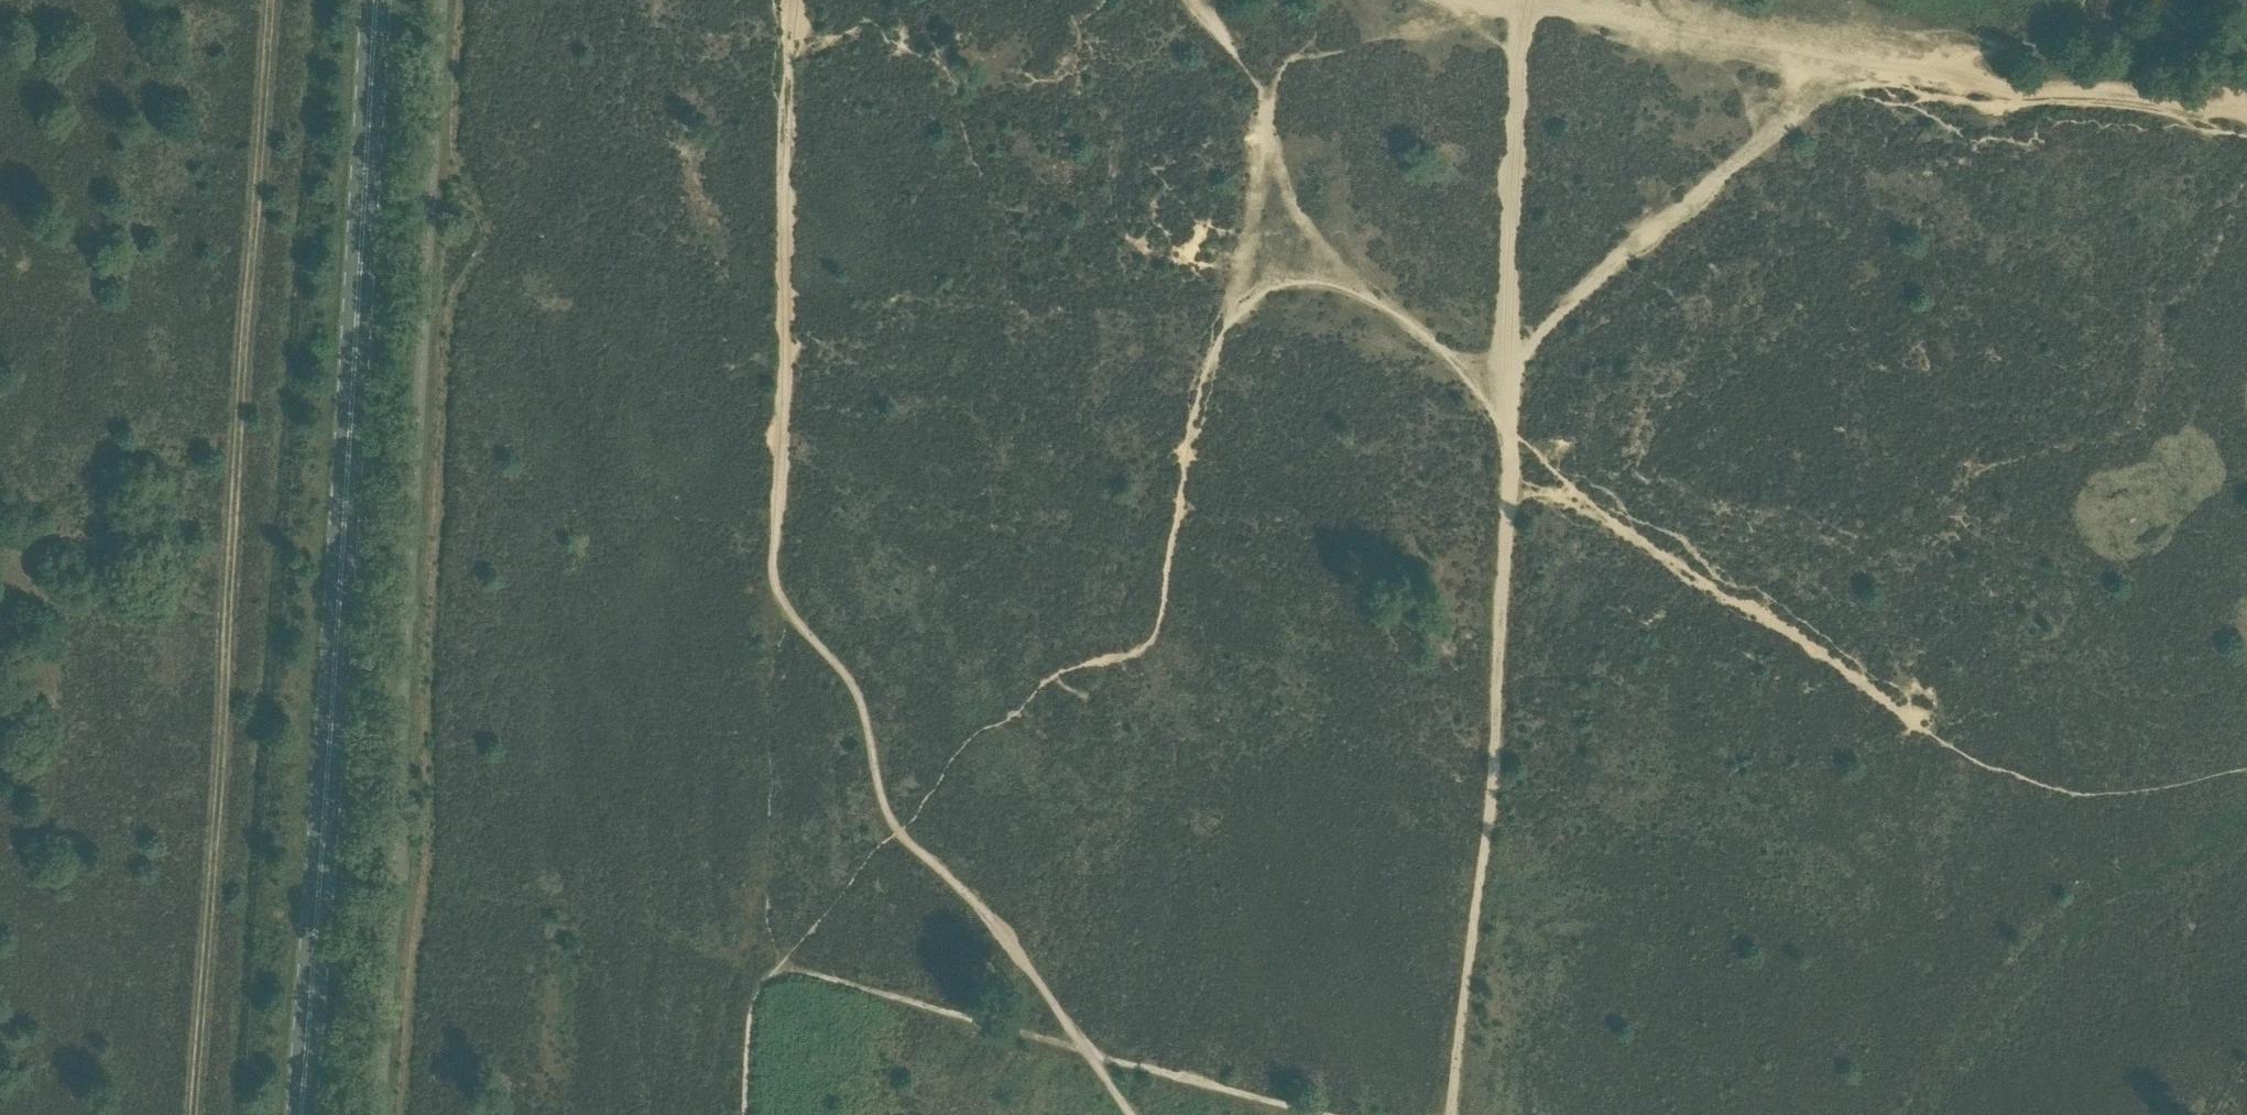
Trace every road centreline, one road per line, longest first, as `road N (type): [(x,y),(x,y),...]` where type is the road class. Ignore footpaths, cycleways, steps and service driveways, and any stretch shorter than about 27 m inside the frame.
road 1 (track): [(1136,1114),(1021,952),(881,804),(872,718),(760,562),(786,0)]
road 2 (primary): [(290,1114),(366,0)]
road 3 (track): [(1332,1114),(741,952),(760,562)]
road 4 (track): [(2246,770),(2098,794),(2057,789),(1974,760),(1806,640),(1571,501),(1507,491)]
road 5 (track): [(2246,118),(1838,63),(1532,3)]
road 6 (track): [(1451,1114),(1488,834),(1507,491)]
road 7 (track): [(1509,365),(1838,63)]
road 8 (track): [(1507,389),(1532,0)]
road 9 (track): [(1338,268),(1317,250),(1271,139),(1257,72),(1193,0)]
road 10 (track): [(1507,389),(1338,268)]
road 11 (track): [(741,952),(729,1114)]

